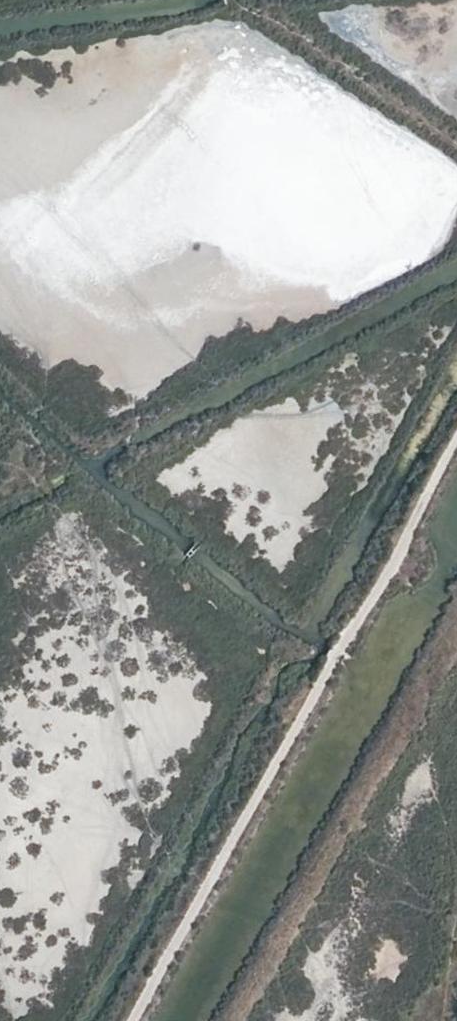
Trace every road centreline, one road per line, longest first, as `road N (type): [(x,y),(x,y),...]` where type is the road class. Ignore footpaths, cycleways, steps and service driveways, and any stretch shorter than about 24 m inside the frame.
road 1 (track): [(155,1020),(456,470)]

